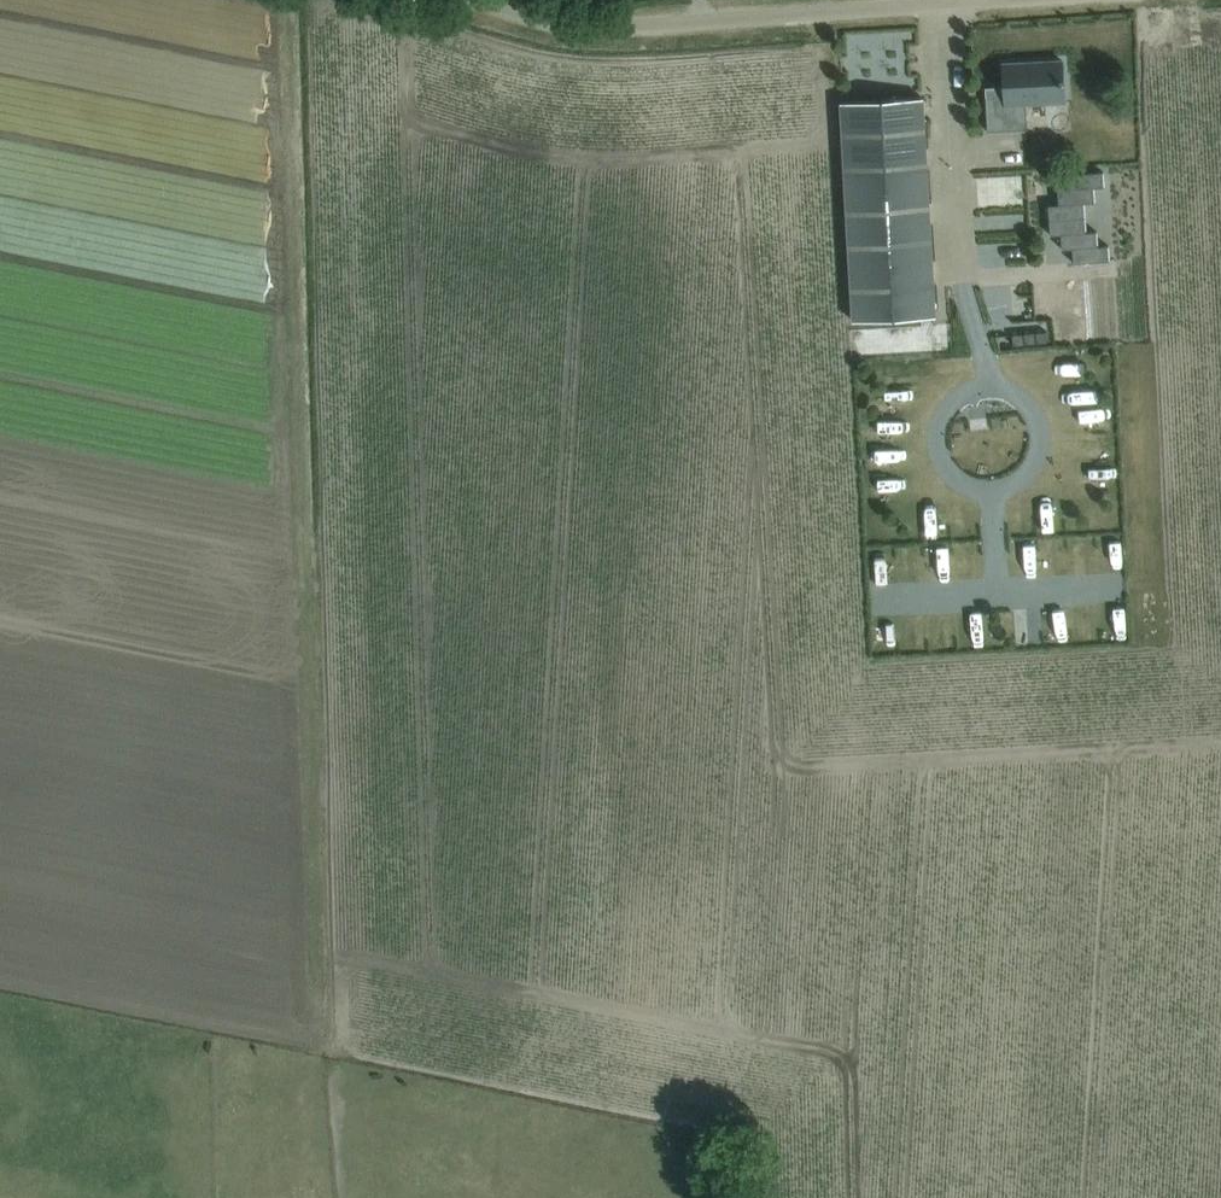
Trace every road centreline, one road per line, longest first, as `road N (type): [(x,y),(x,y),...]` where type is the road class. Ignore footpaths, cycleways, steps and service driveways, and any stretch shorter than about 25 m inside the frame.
road 1 (unclassified): [(518,0),(634,21),(940,0)]

